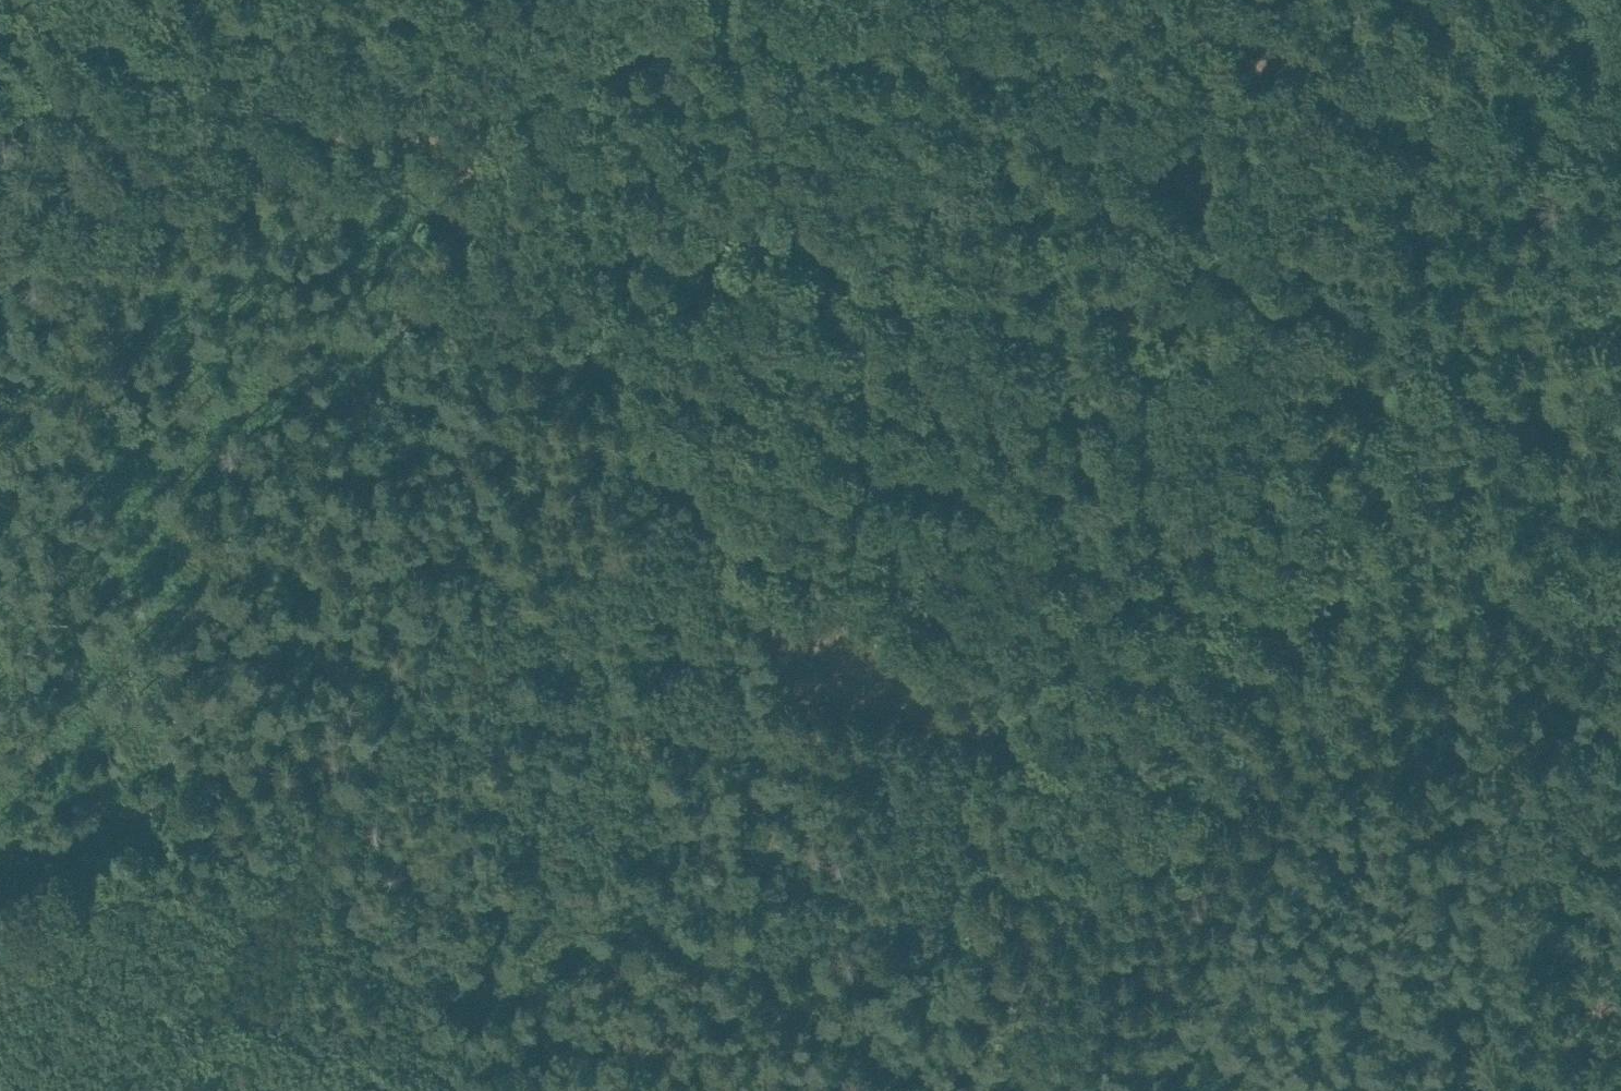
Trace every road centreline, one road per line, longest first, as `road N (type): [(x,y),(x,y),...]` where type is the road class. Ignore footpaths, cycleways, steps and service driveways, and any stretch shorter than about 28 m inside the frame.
road 1 (track): [(1439,1090),(1620,647)]
road 2 (track): [(0,208),(83,0)]

